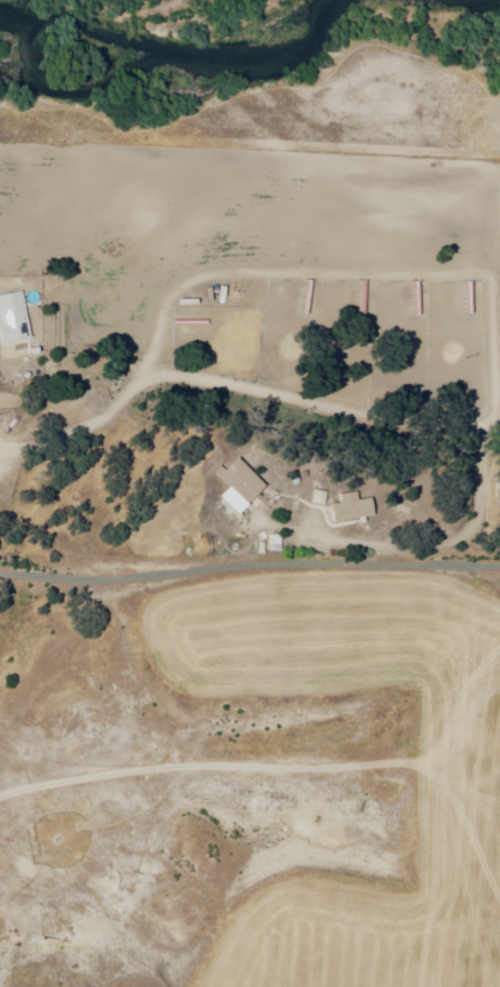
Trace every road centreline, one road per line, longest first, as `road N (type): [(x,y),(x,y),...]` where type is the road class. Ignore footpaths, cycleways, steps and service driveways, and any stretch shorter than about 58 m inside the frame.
road 1 (residential): [(0,803),(122,778),(407,756)]

